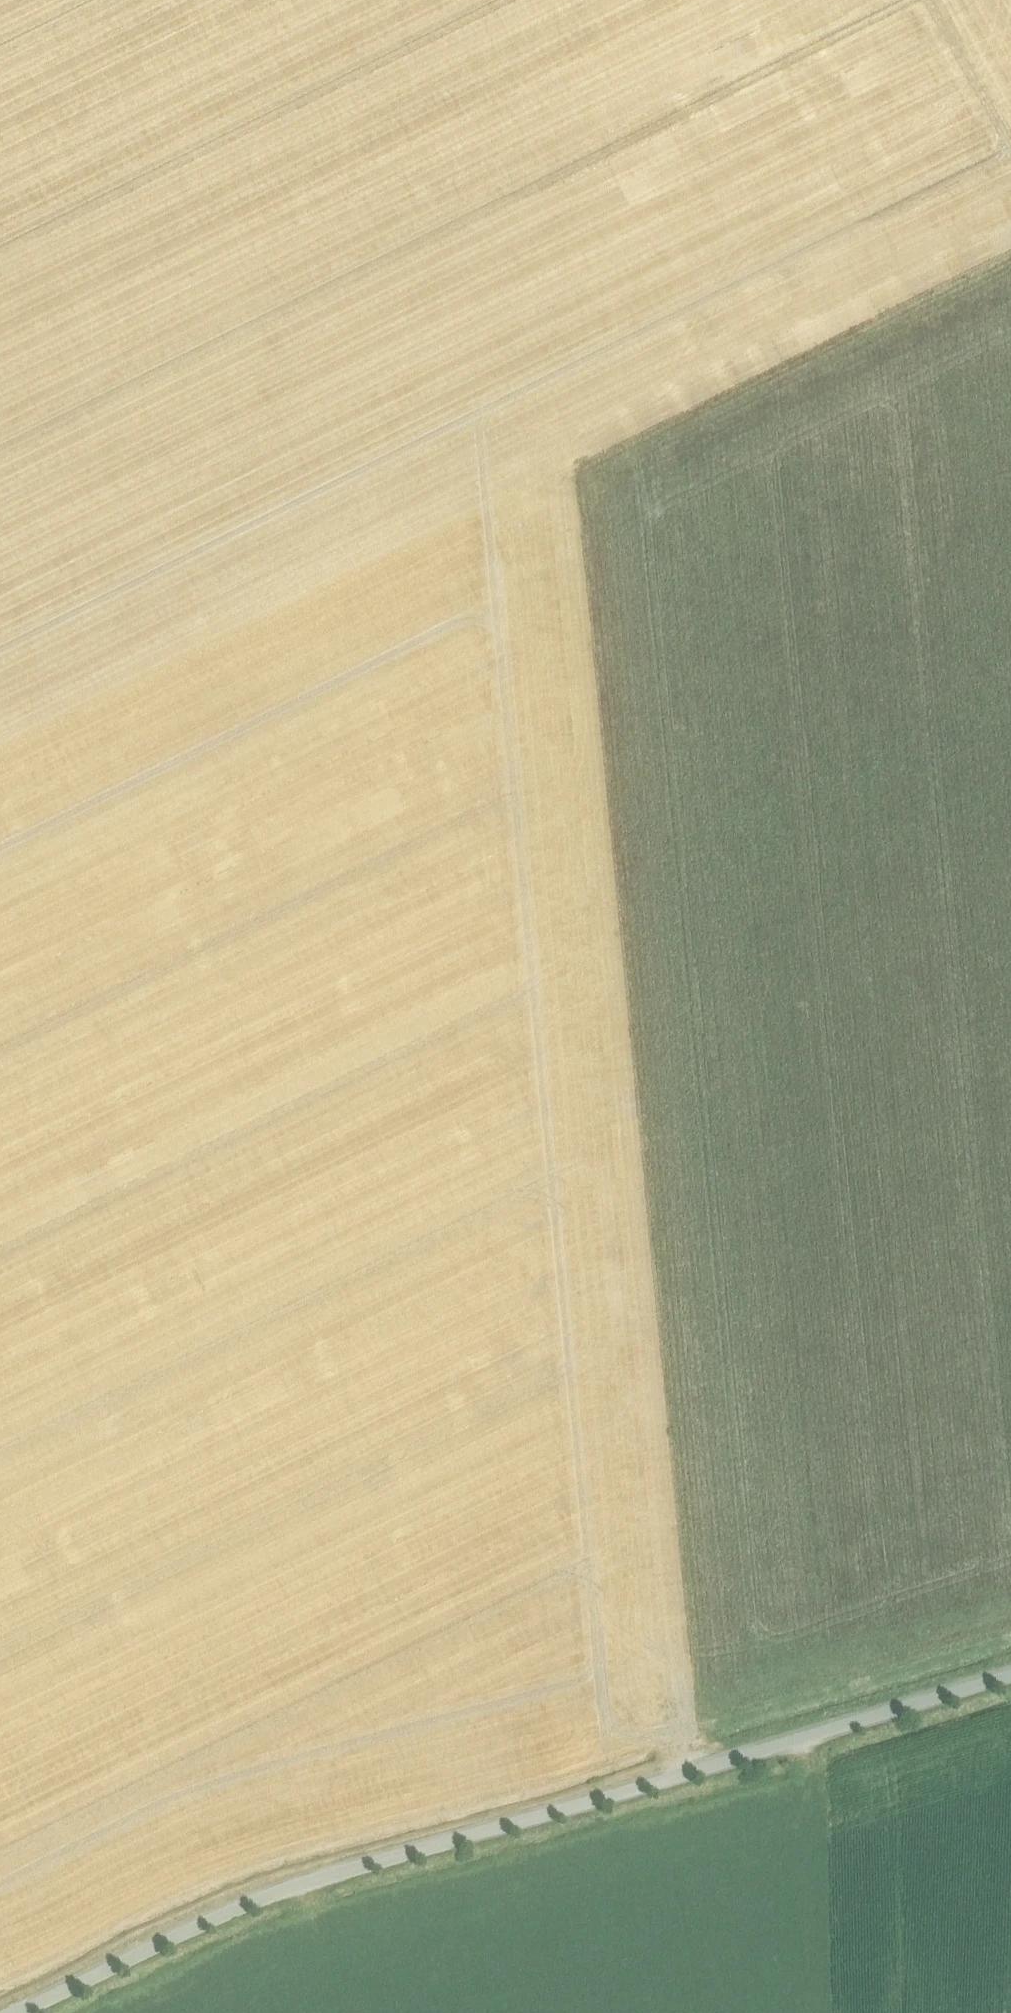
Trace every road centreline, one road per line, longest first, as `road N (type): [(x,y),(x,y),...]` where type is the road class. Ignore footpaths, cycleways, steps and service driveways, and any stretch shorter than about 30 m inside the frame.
road 1 (unclassified): [(26,2012),(224,1915),(339,1874),(1010,1680)]

